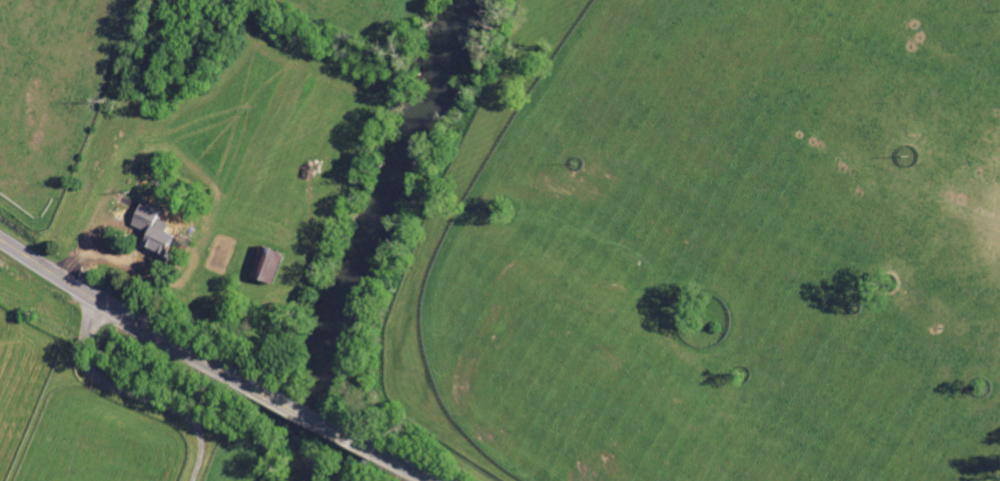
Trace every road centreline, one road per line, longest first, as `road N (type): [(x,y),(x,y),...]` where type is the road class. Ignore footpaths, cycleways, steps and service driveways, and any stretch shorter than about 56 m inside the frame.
road 1 (primary): [(254,387),(0,239)]
road 2 (primary): [(379,451),(254,387)]

